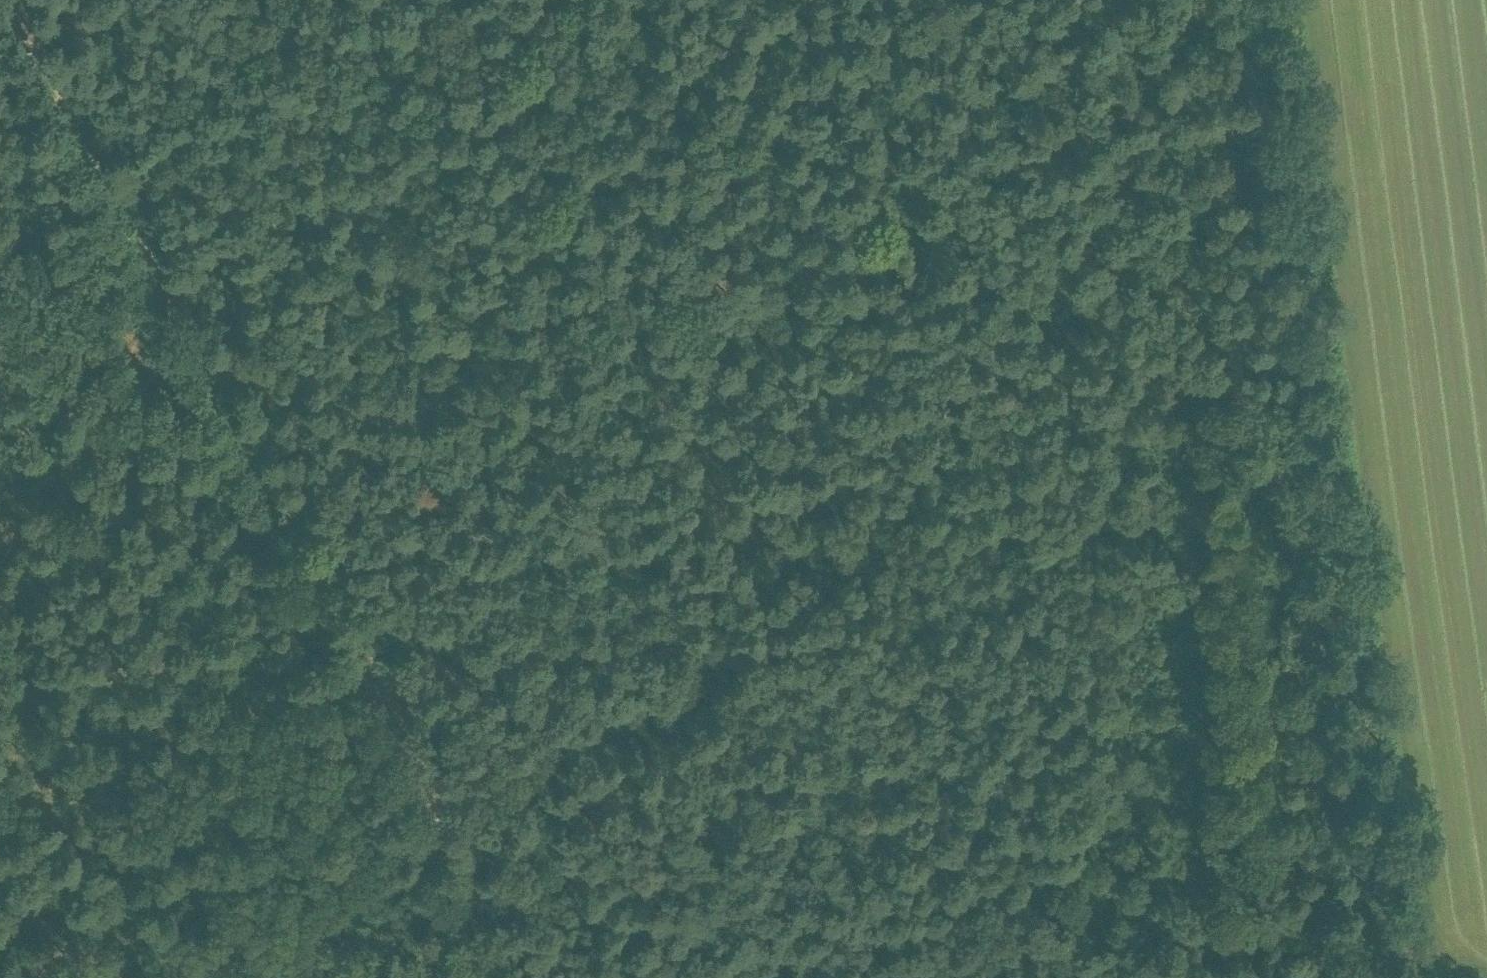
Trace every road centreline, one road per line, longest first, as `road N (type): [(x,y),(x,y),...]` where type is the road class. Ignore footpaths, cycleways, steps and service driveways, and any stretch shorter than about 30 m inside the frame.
road 1 (track): [(469,977),(471,900),(443,820),(323,596),(170,281),(15,0)]

